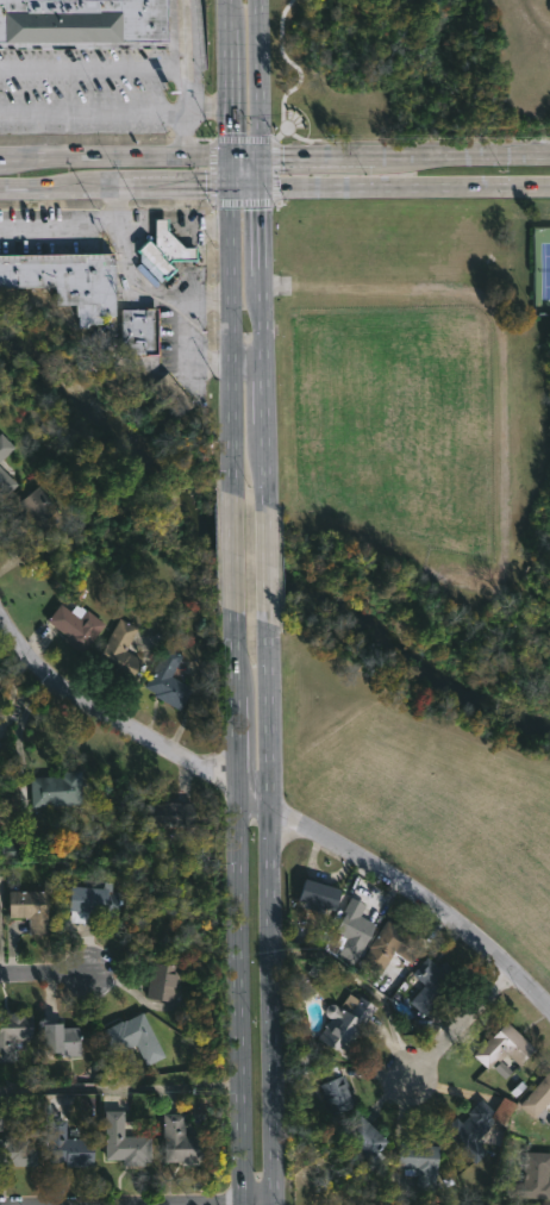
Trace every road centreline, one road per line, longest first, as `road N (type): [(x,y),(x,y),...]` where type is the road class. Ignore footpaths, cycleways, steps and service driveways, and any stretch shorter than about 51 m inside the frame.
road 1 (secondary): [(233,611),(239,1204)]
road 2 (secondary): [(270,1204),(267,622)]
road 3 (primary): [(0,188),(549,187)]
road 4 (residential): [(549,1011),(460,925),(268,805)]
road 5 (secondary): [(265,506),(256,157)]
road 6 (residential): [(268,805),(58,683),(24,651),(0,607)]
road 7 (secondary): [(224,157),(231,495)]
road 8 (primary): [(224,157),(0,159)]
road 9 (primary): [(549,153),(377,155)]
road 10 (secondary): [(225,0),(224,157)]
road 11 (secondary): [(256,157),(255,0)]
road 12 (residential): [(510,970),(411,1079)]
road 13 (primary): [(377,155),(256,157)]

